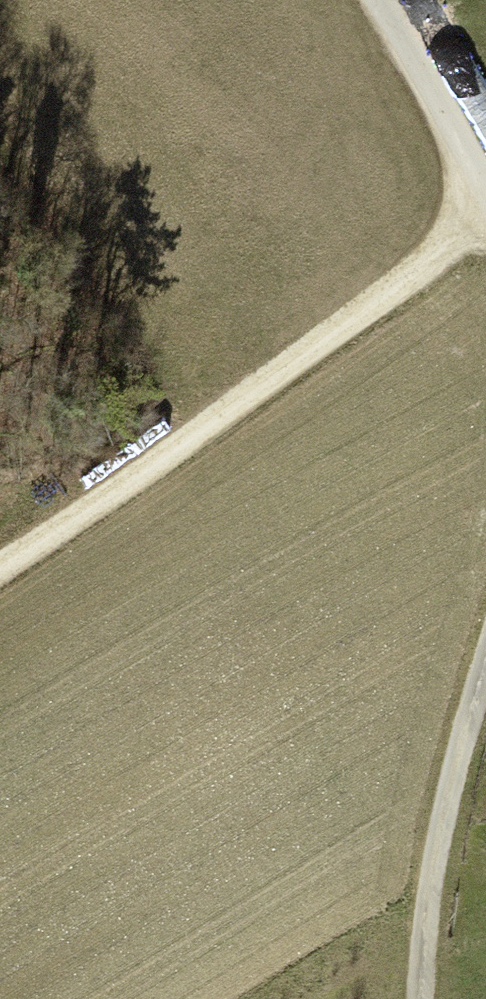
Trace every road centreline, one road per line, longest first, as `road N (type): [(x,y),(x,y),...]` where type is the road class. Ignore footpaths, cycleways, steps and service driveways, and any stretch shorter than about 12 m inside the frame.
road 1 (track): [(485,221),(0,569)]
road 2 (track): [(420,998),(421,945),(463,735),(485,669)]
road 3 (track): [(485,189),(433,85),(377,0)]

